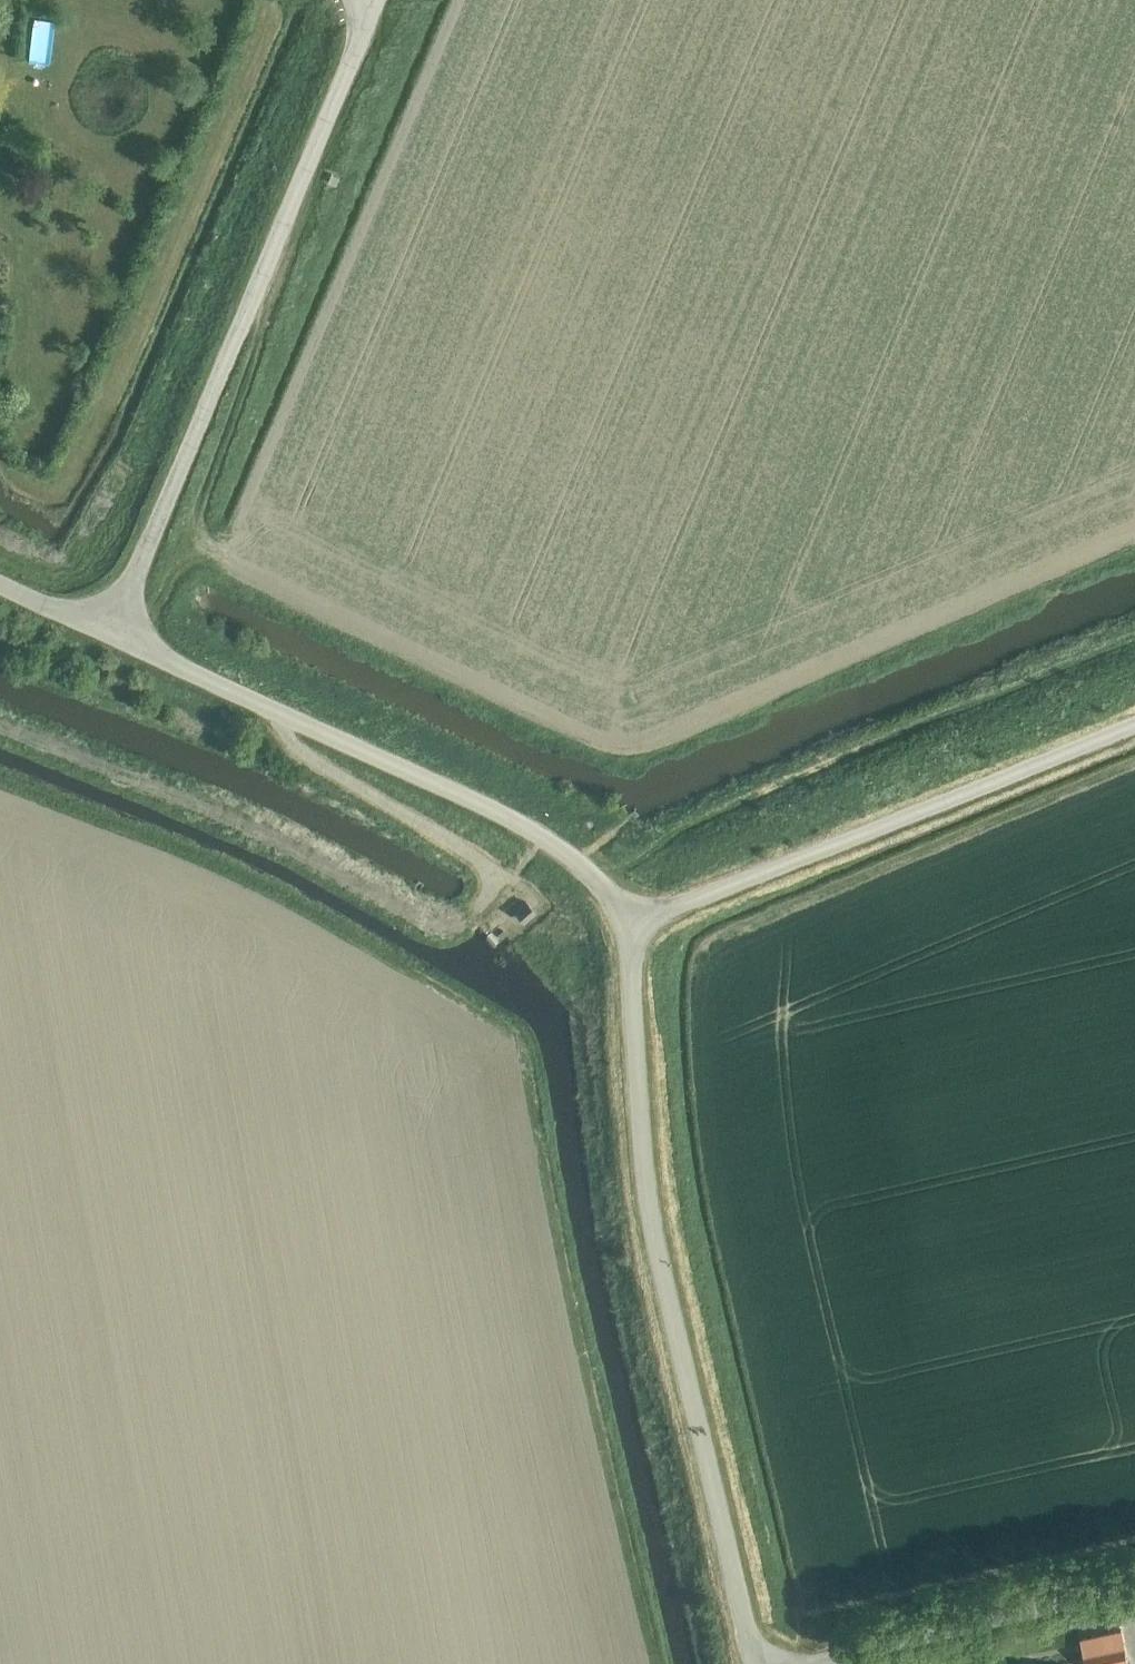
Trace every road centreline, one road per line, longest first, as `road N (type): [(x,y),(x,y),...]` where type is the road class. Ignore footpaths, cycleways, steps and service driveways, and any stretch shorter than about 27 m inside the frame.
road 1 (unclassified): [(753,1663),(645,1198),(622,924)]
road 2 (unclassified): [(113,637),(371,0)]
road 3 (unclassified): [(622,924),(589,874),(494,809),(113,637)]
road 4 (unclassified): [(622,924),(1134,724)]
road 5 (unclassified): [(113,637),(0,592)]

